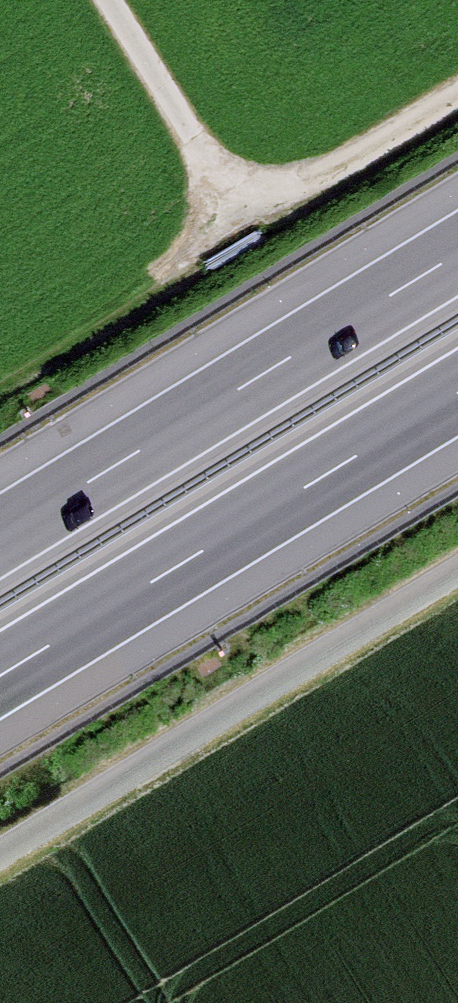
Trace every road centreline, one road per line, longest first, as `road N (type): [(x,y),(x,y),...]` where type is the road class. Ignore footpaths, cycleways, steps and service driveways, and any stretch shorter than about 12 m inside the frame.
road 1 (track): [(457,566),(0,851)]
road 2 (motorway): [(457,253),(0,536)]
road 3 (motorway): [(0,675),(457,393)]
road 4 (track): [(109,0),(248,225),(457,95)]

